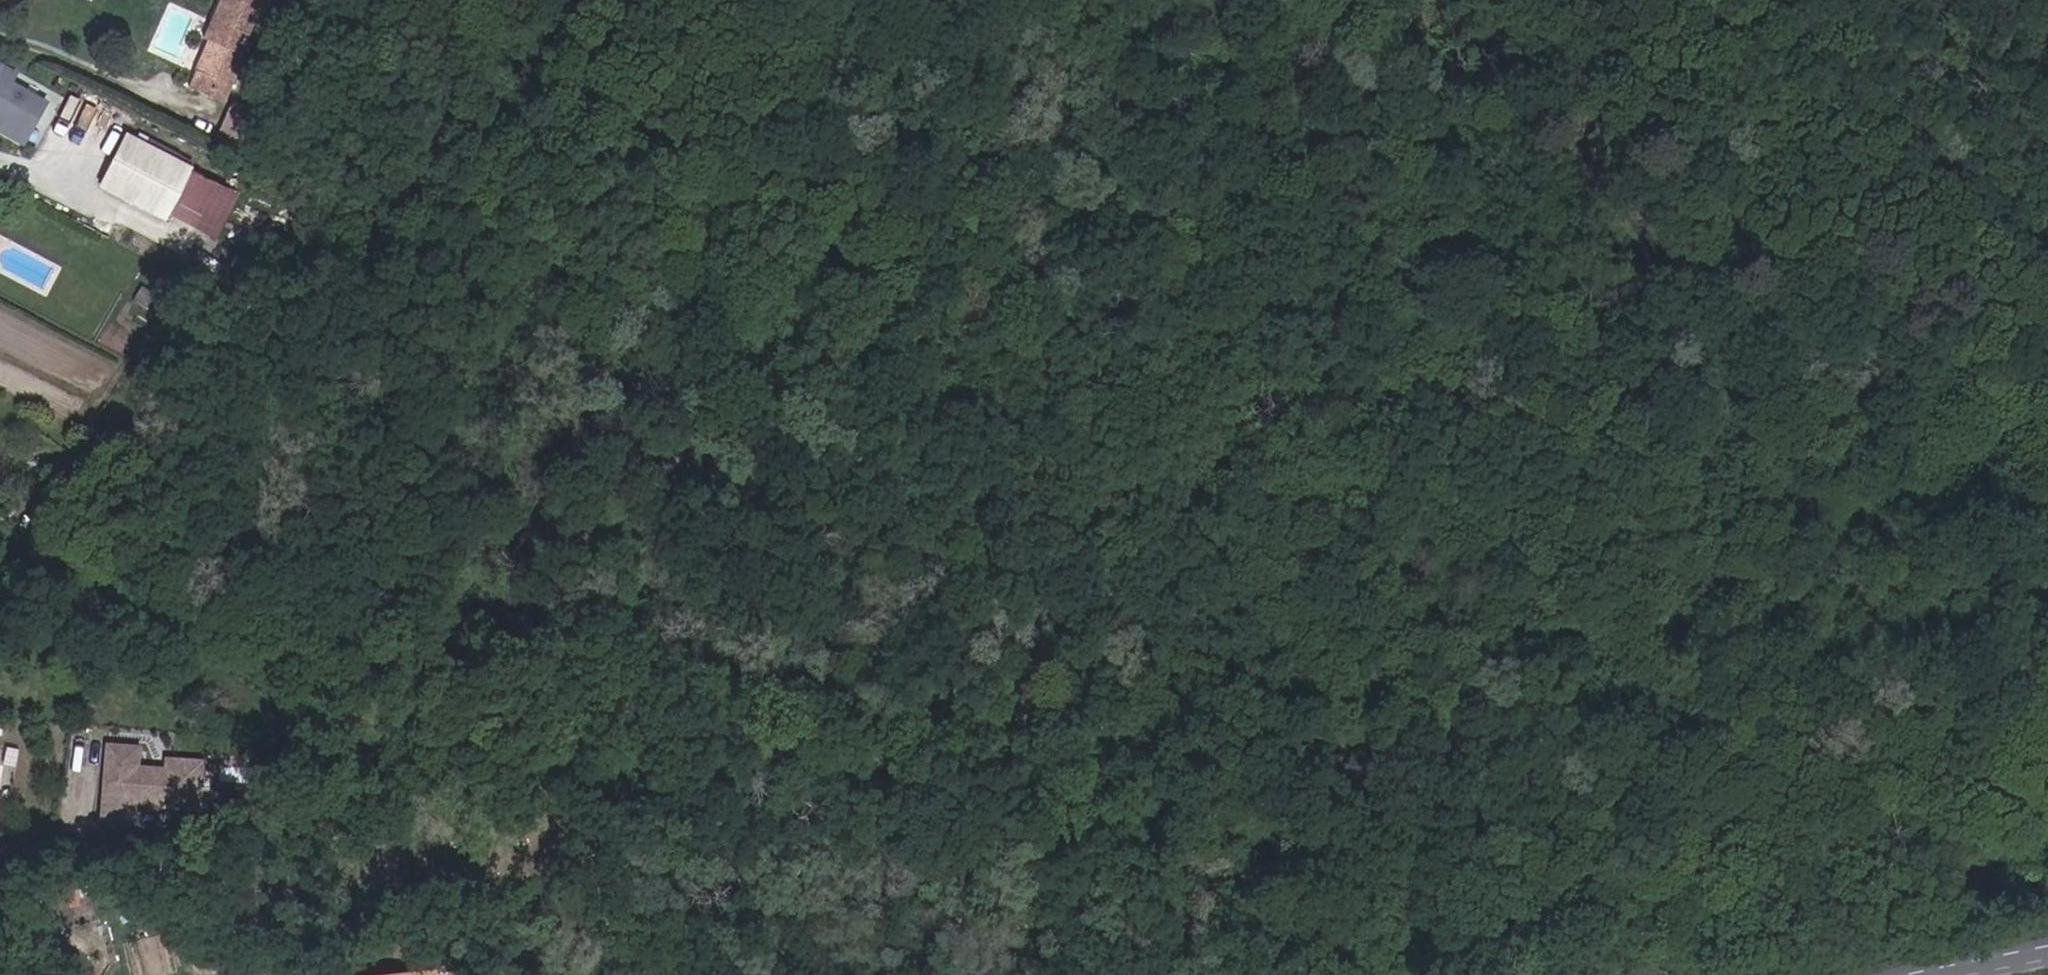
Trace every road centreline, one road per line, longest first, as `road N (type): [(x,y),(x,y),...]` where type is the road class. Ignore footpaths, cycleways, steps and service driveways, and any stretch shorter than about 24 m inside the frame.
road 1 (residential): [(2047,950),(1917,974)]

